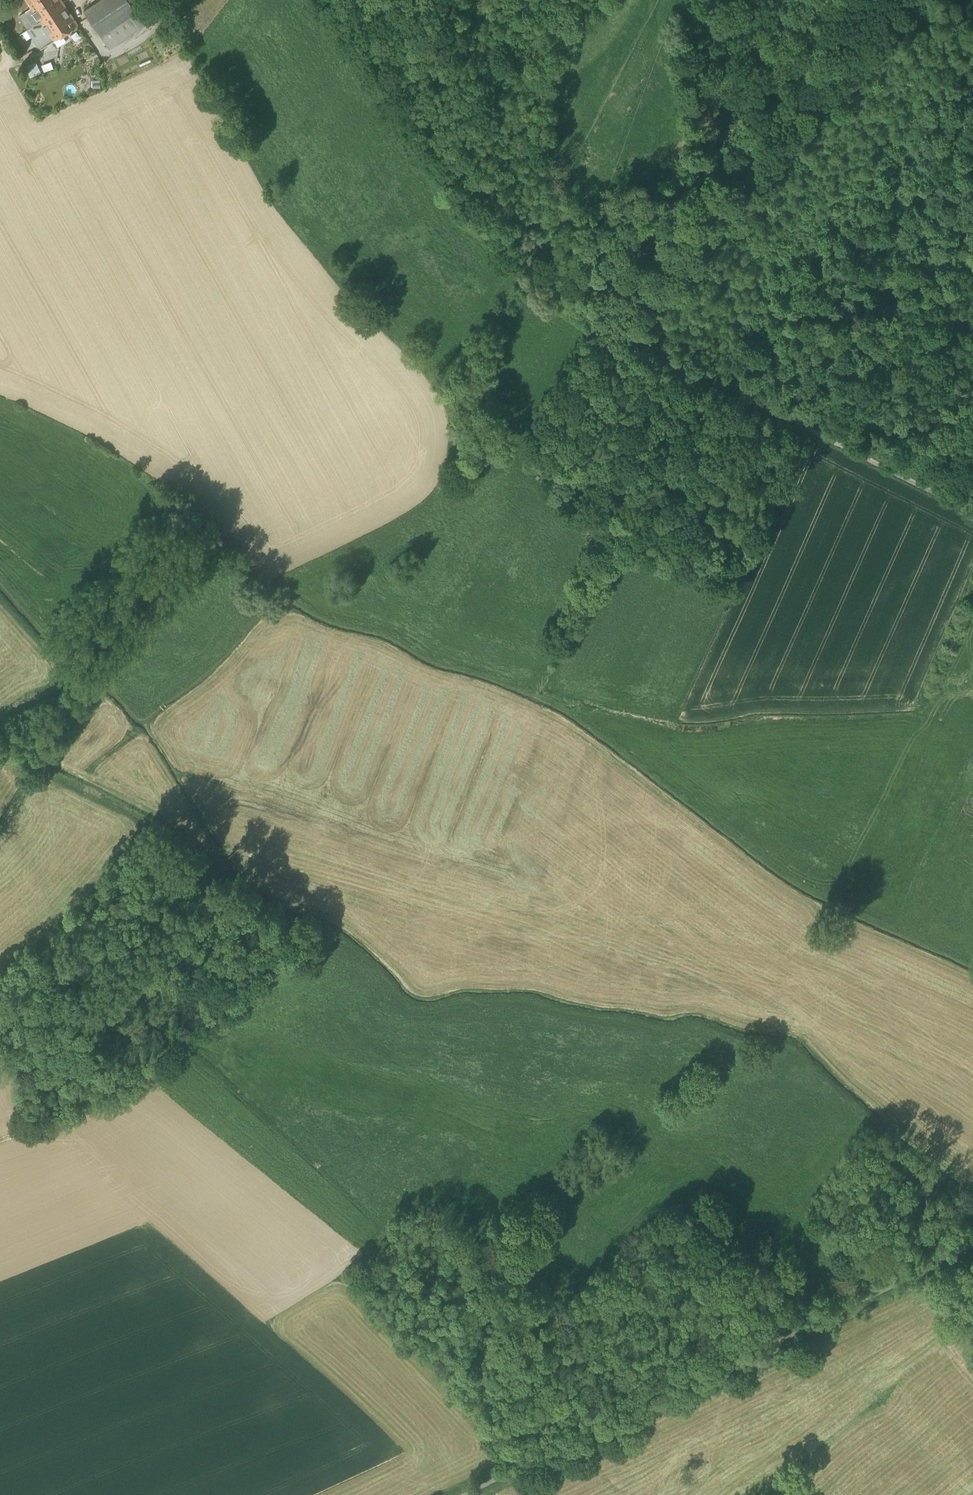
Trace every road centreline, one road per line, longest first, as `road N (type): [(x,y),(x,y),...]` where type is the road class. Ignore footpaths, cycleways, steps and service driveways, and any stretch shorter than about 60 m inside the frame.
road 1 (track): [(972,510),(700,378),(535,277)]
road 2 (track): [(700,378),(636,523)]

